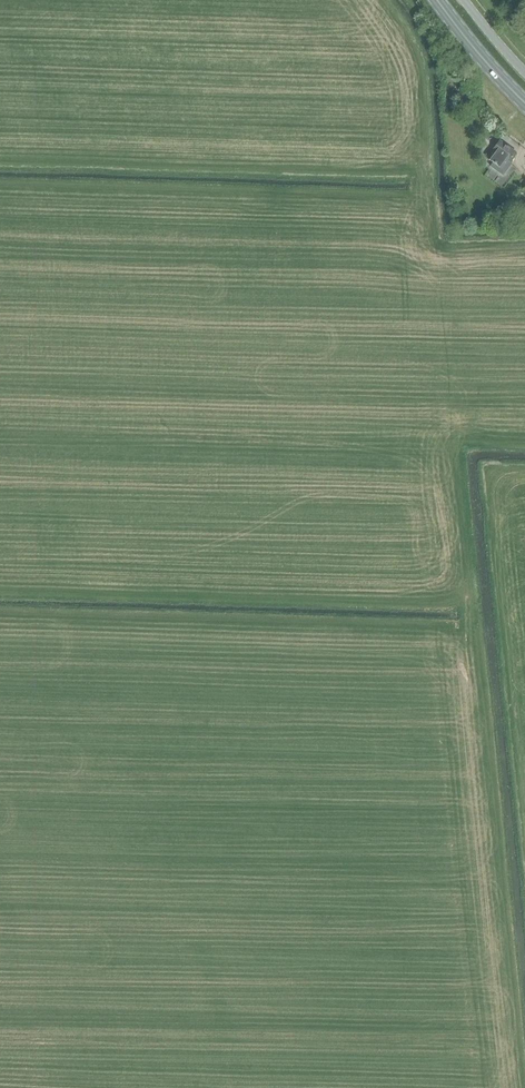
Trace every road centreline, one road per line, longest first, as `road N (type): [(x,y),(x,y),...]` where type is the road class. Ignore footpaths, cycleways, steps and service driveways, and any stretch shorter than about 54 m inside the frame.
road 1 (primary): [(524,103),(438,0)]

